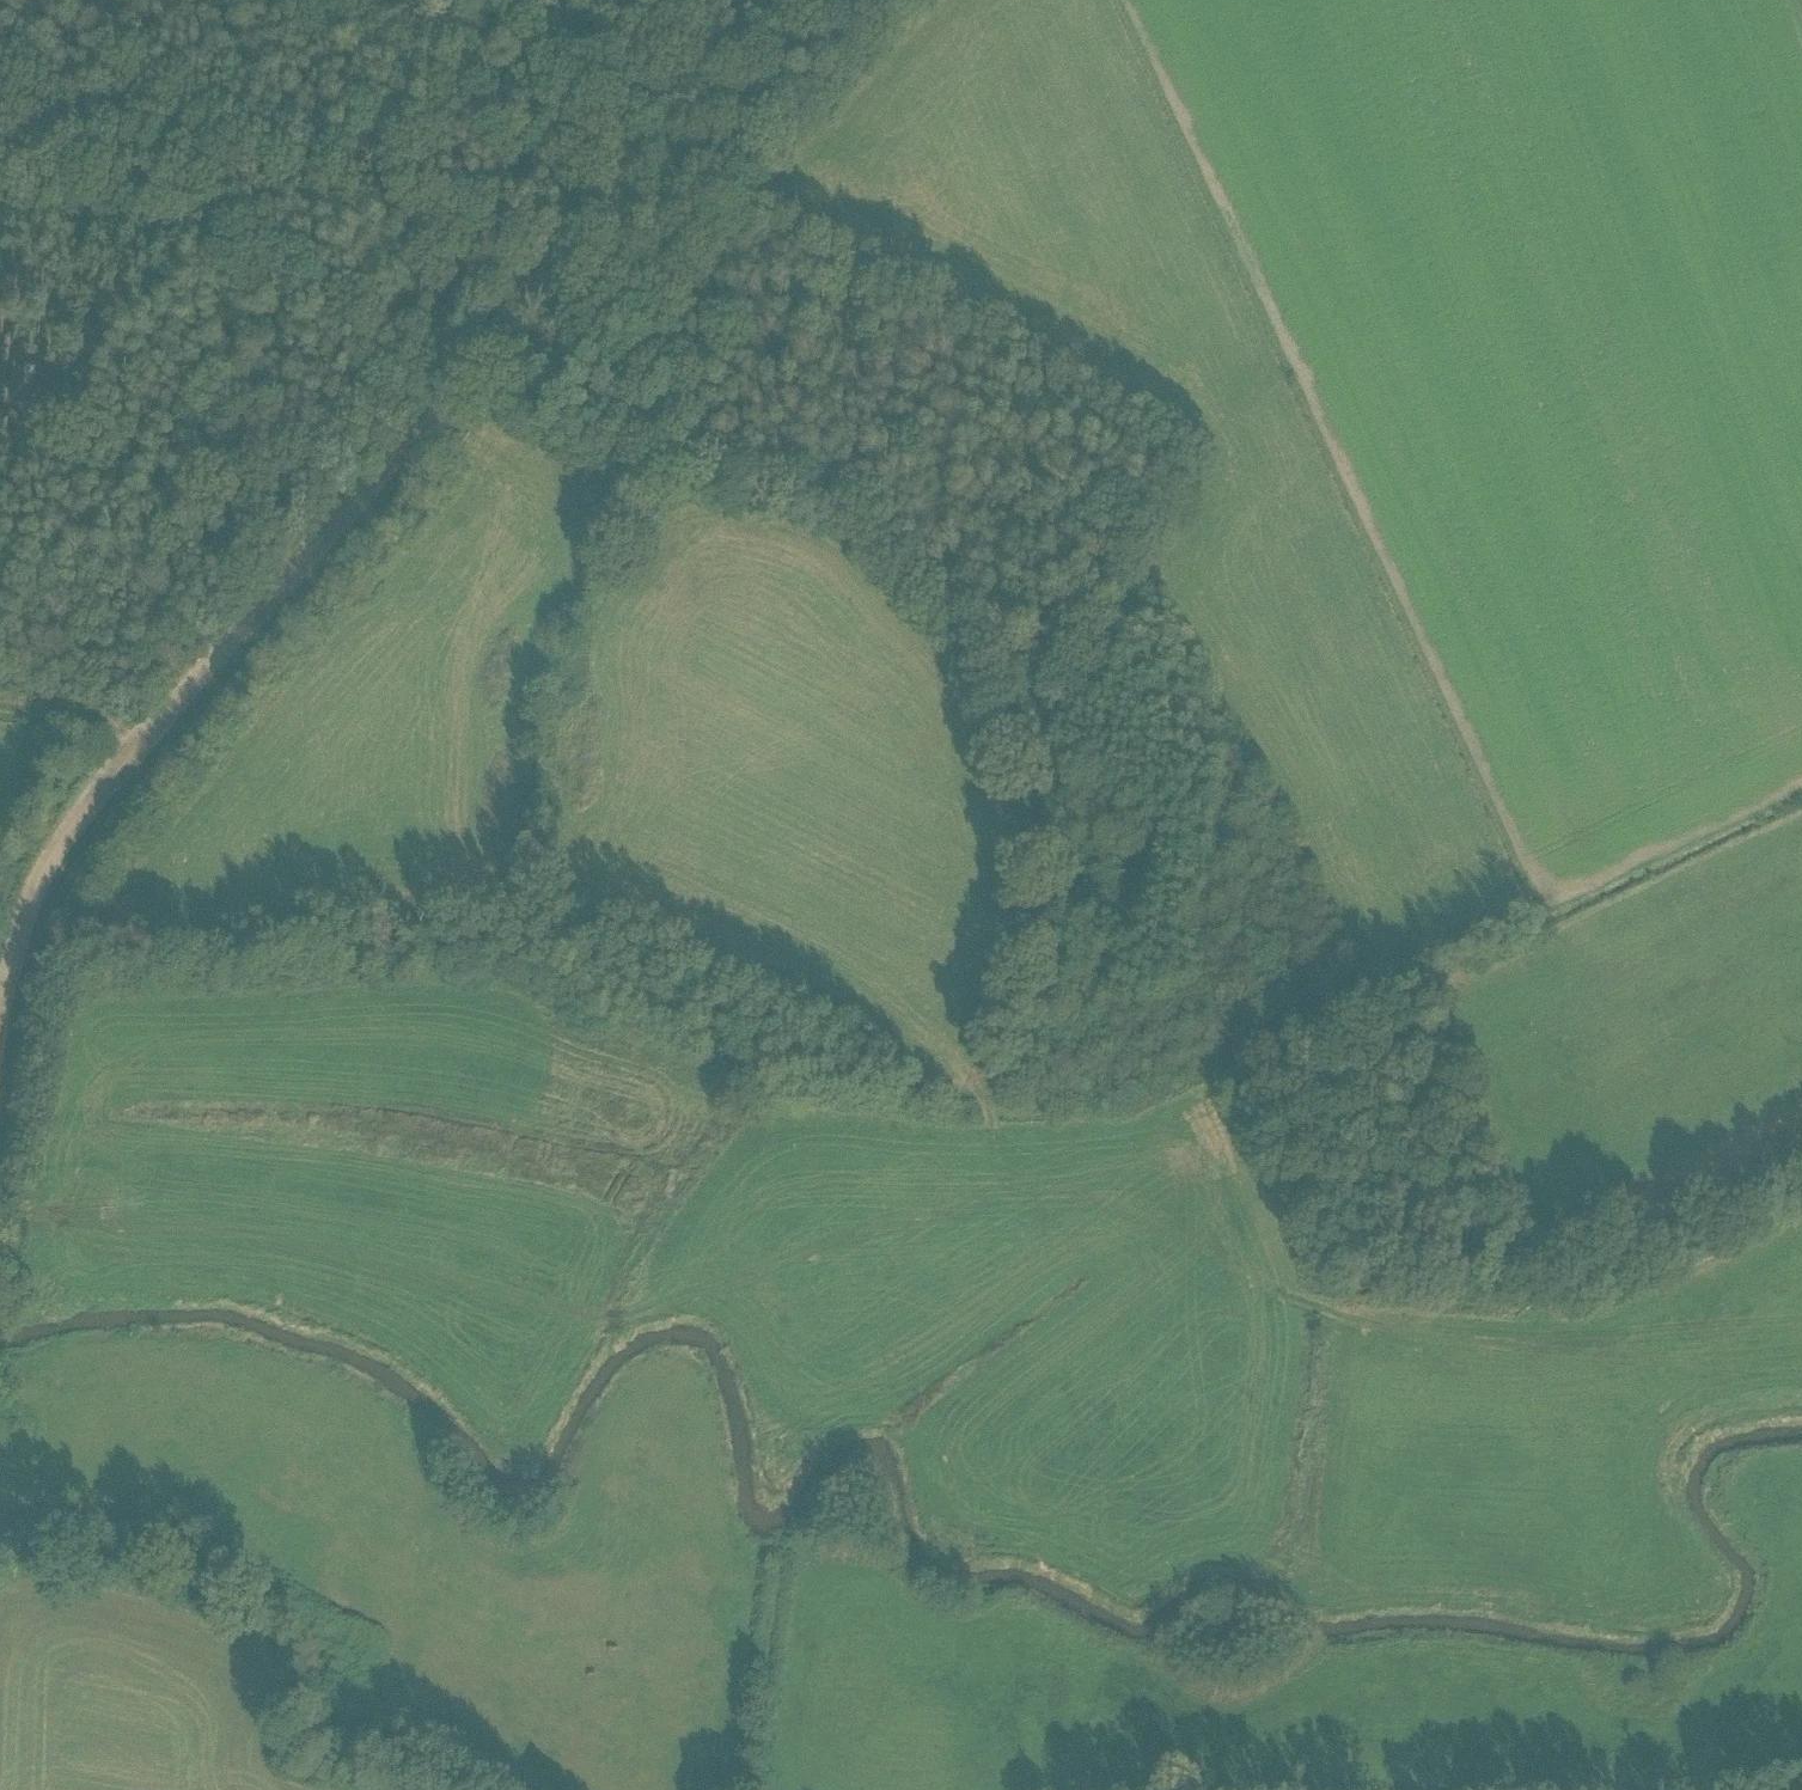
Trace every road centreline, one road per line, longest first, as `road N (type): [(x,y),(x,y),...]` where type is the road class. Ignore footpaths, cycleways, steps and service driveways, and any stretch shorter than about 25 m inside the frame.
road 1 (track): [(760,0),(535,286),(73,810),(38,863),(0,962)]
road 2 (track): [(310,0),(654,164)]

